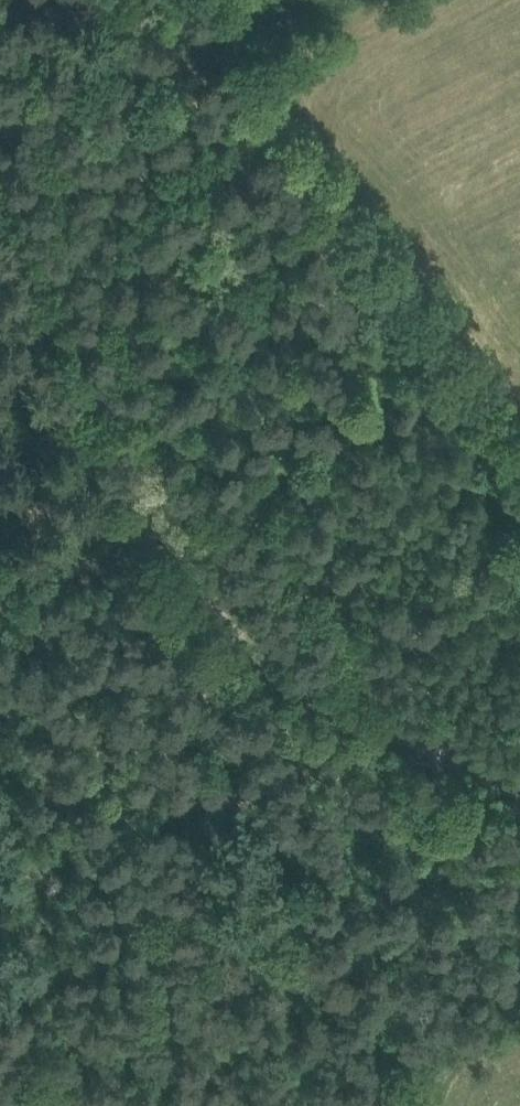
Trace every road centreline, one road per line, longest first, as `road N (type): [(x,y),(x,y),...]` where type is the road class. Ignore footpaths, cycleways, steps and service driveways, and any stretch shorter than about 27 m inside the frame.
road 1 (track): [(519,781),(300,673),(225,607),(193,560),(0,182)]
road 2 (track): [(0,110),(214,0)]
road 3 (track): [(317,700),(324,687),(519,577)]

